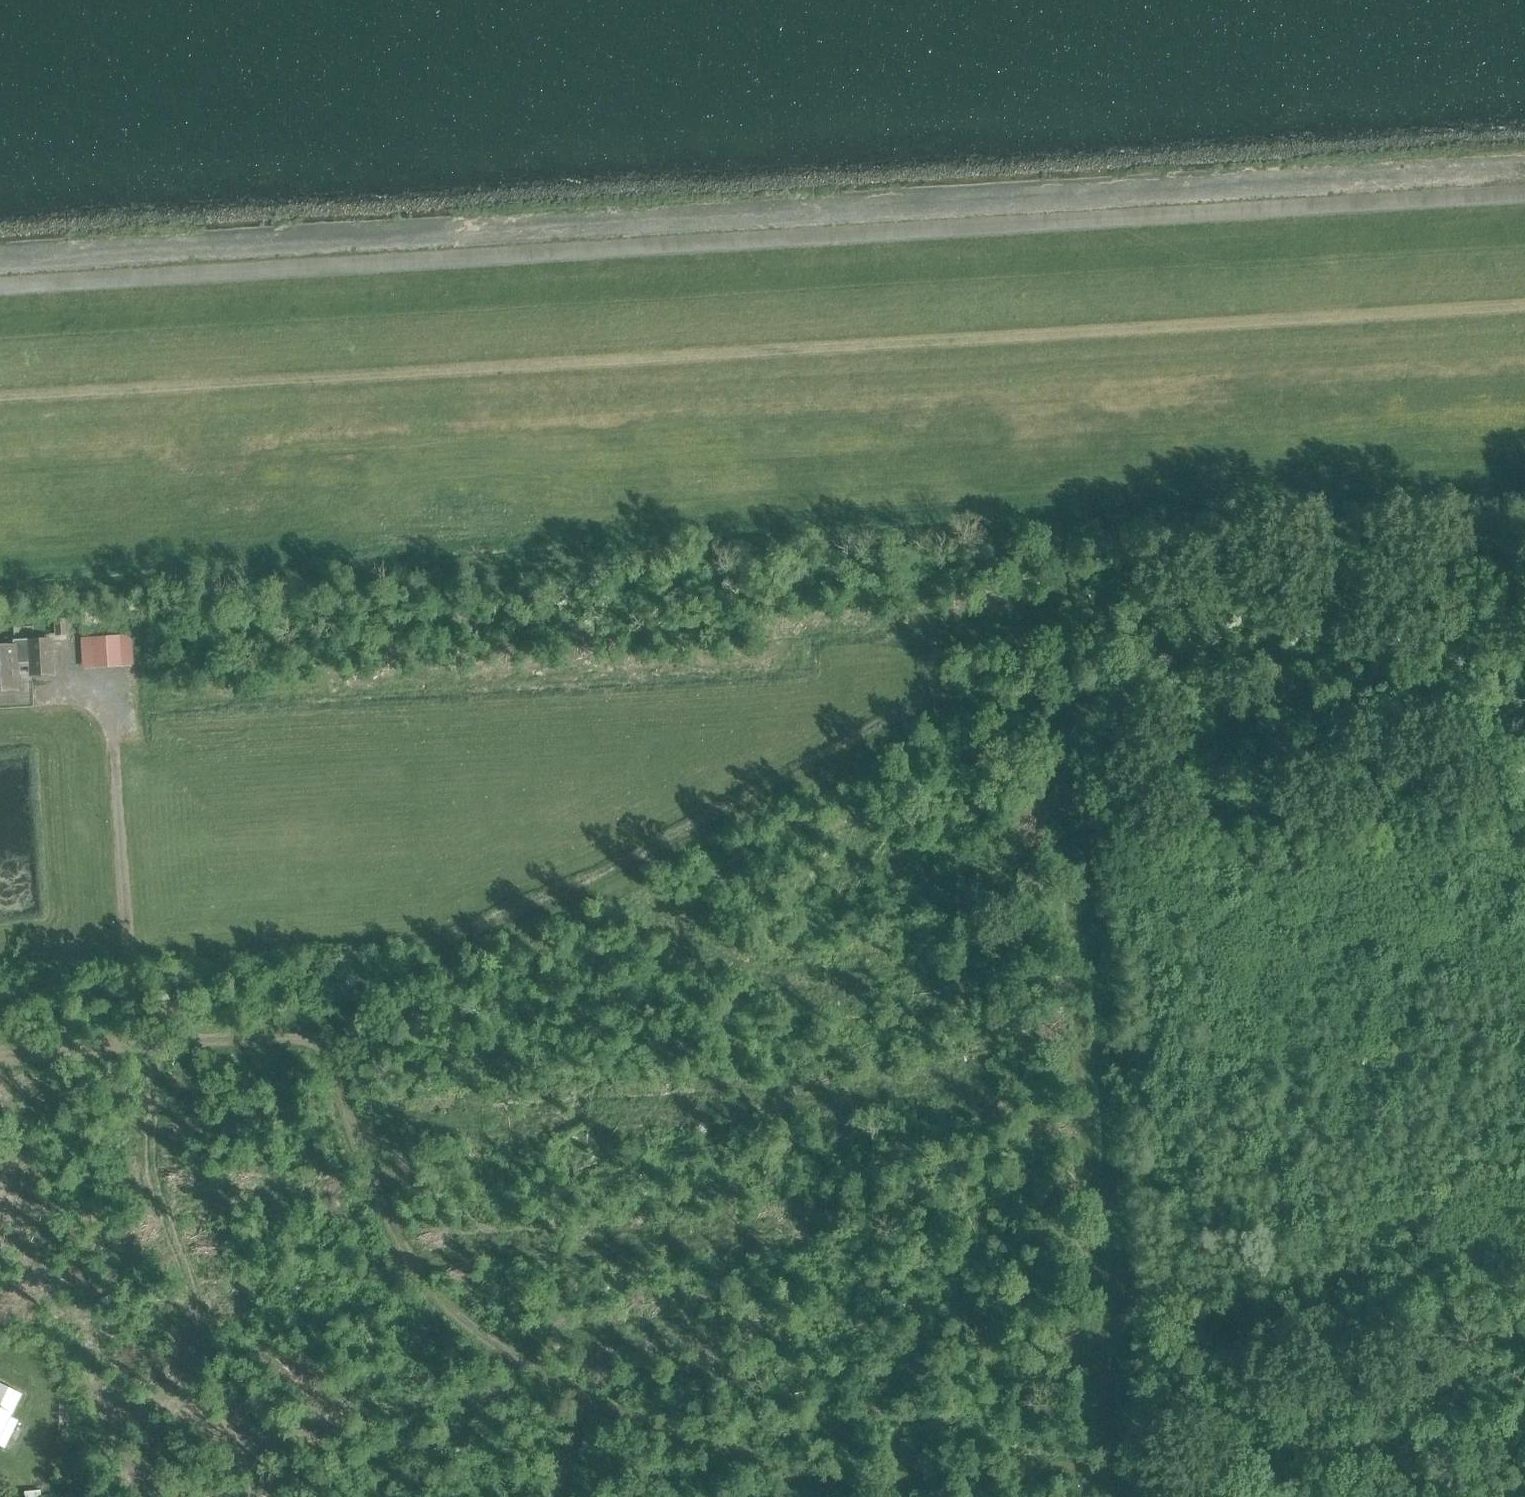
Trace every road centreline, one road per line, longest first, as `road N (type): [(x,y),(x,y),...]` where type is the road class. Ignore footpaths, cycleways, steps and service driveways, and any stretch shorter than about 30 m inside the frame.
road 1 (track): [(1524,310),(0,399)]
road 2 (track): [(129,1043),(333,1032)]

